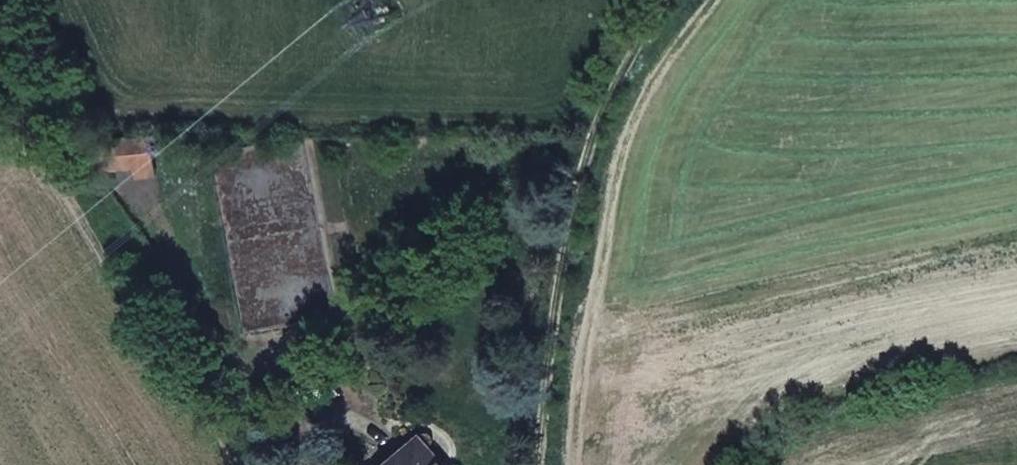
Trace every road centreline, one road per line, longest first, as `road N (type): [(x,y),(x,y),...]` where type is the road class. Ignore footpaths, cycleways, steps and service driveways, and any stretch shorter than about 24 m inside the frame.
road 1 (track): [(16,0),(95,200),(261,464)]
road 2 (track): [(539,464),(545,379),(590,141),(669,0)]

